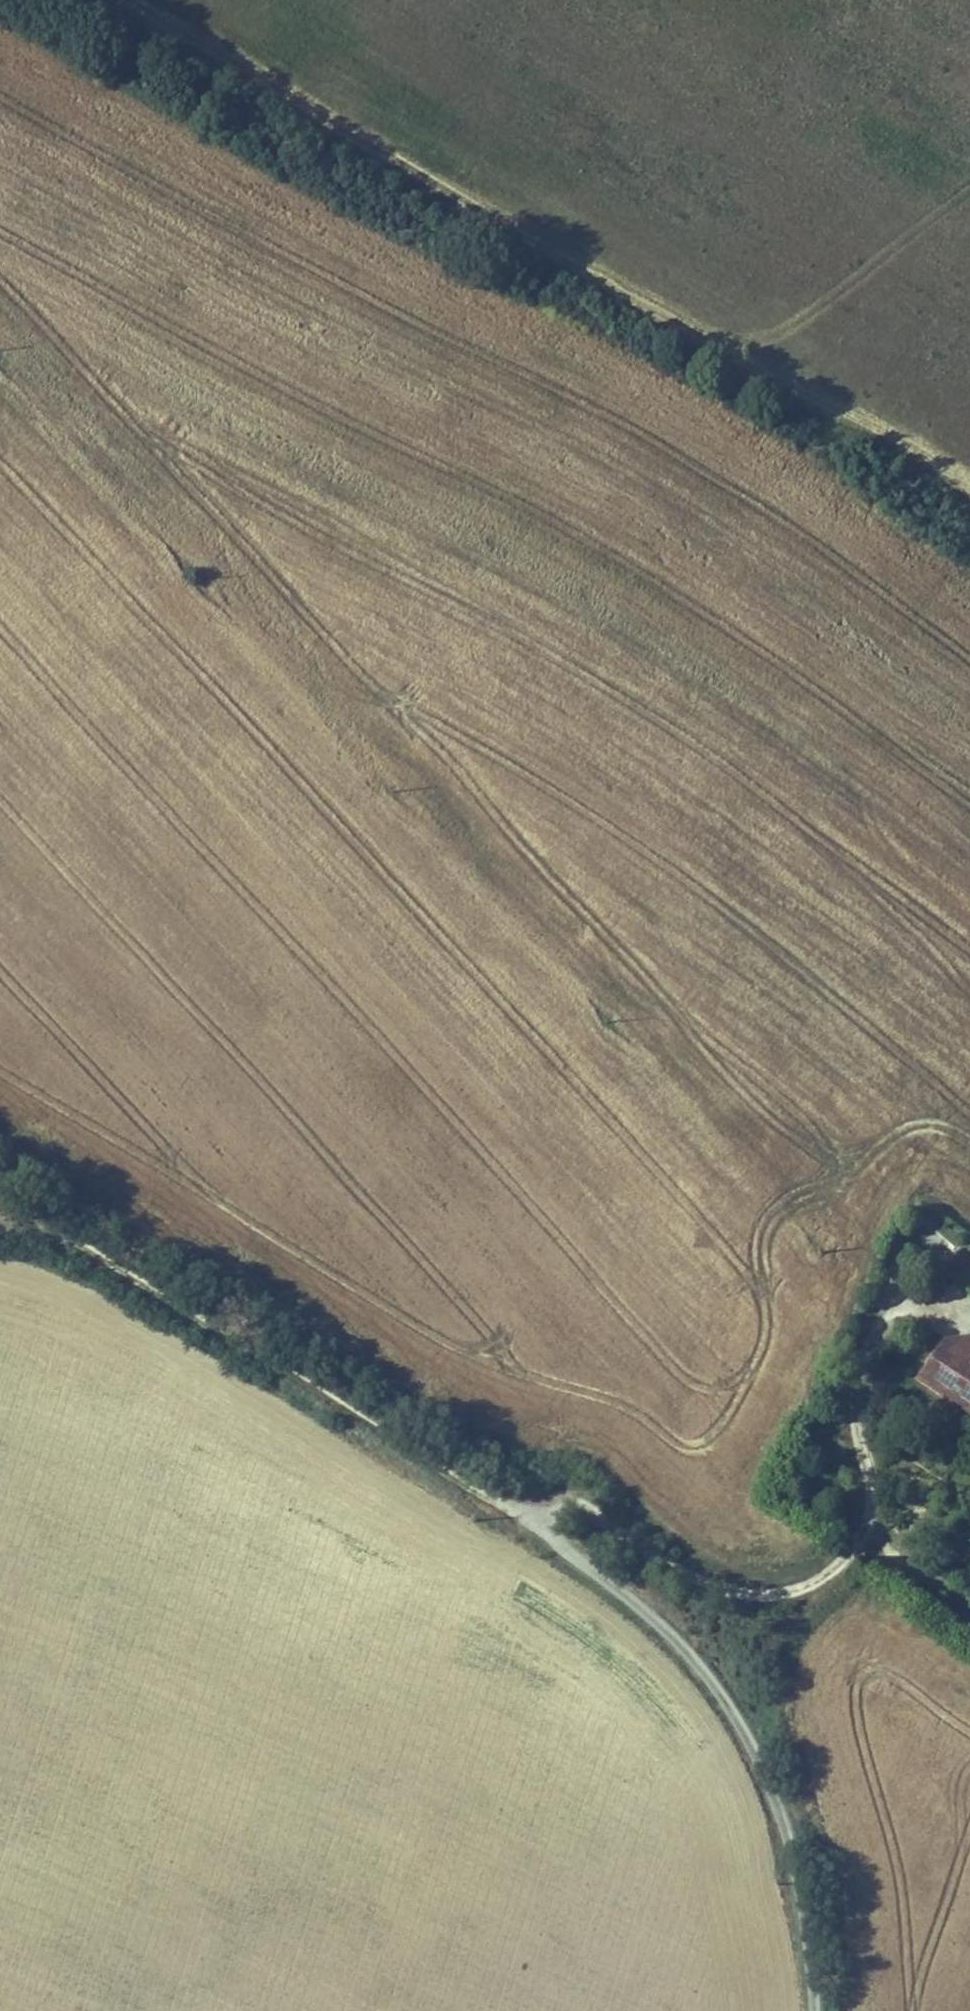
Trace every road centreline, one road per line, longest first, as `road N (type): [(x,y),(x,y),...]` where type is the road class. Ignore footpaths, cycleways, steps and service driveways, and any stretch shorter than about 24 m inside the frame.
road 1 (track): [(0,1192),(538,1520)]
road 2 (unclassified): [(538,1520),(642,1607),(727,1701),(786,1832),(815,2010)]

